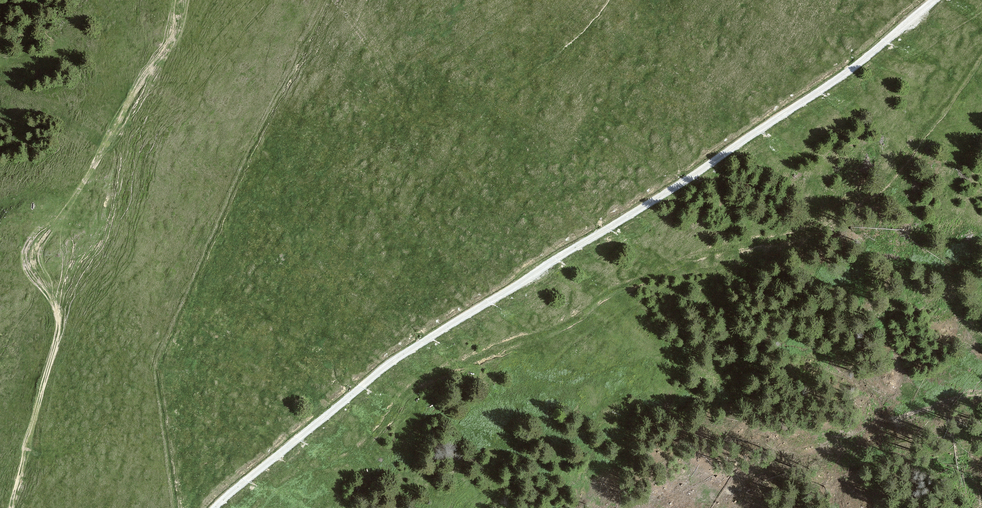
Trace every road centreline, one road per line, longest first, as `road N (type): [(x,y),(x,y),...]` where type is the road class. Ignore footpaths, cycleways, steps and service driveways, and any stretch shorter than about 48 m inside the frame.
road 1 (track): [(214,507),(442,326),(613,224),(940,0)]
road 2 (track): [(262,507),(370,443),(432,375),(719,247),(816,227),(885,182),(981,56)]
road 3 (track): [(181,0),(81,188),(33,246),(35,276),(56,306),(57,336),(11,507)]

